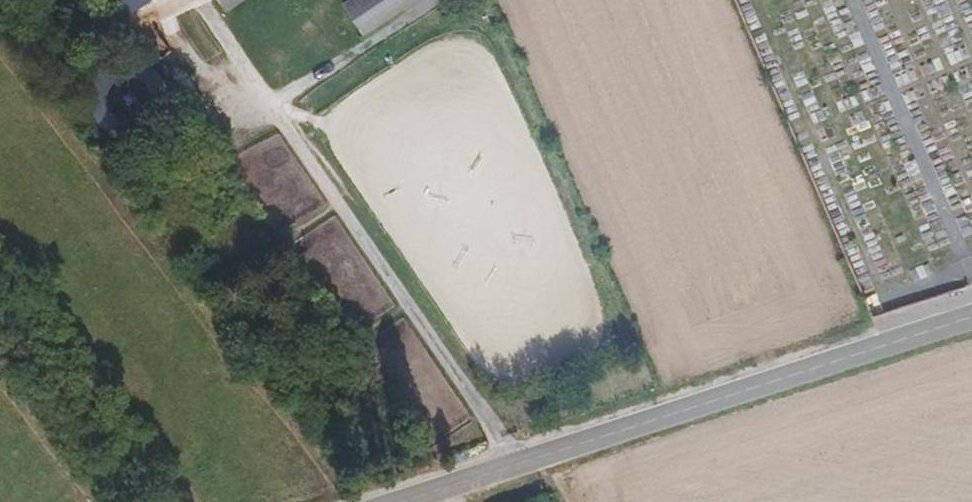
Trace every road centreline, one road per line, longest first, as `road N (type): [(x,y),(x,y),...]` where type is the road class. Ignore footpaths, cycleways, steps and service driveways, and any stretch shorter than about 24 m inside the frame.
road 1 (tertiary): [(394,501),(971,315)]

